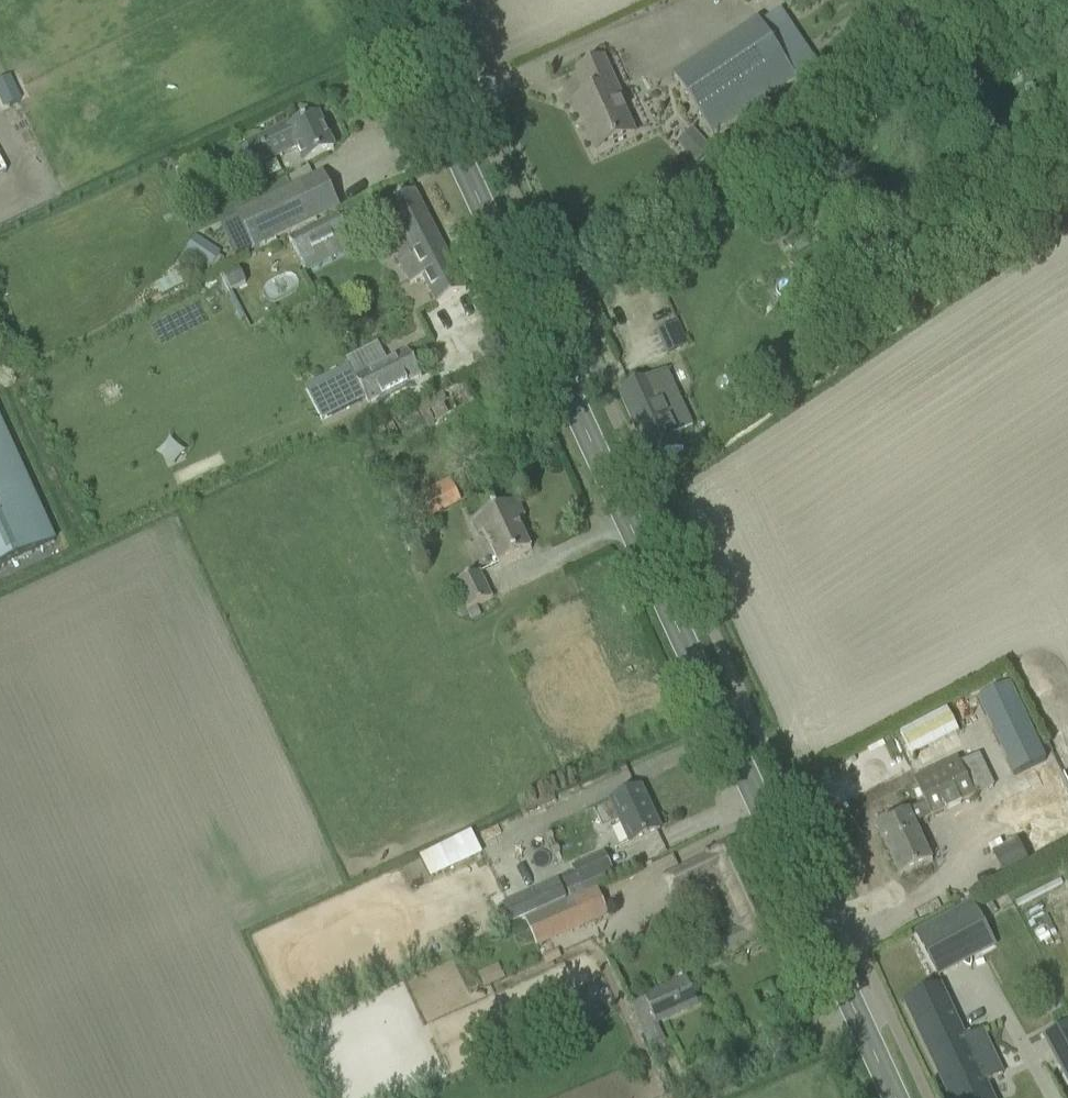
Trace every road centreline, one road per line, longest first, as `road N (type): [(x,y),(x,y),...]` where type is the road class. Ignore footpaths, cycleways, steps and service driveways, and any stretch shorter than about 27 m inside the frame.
road 1 (secondary): [(883,1097),(383,0)]

